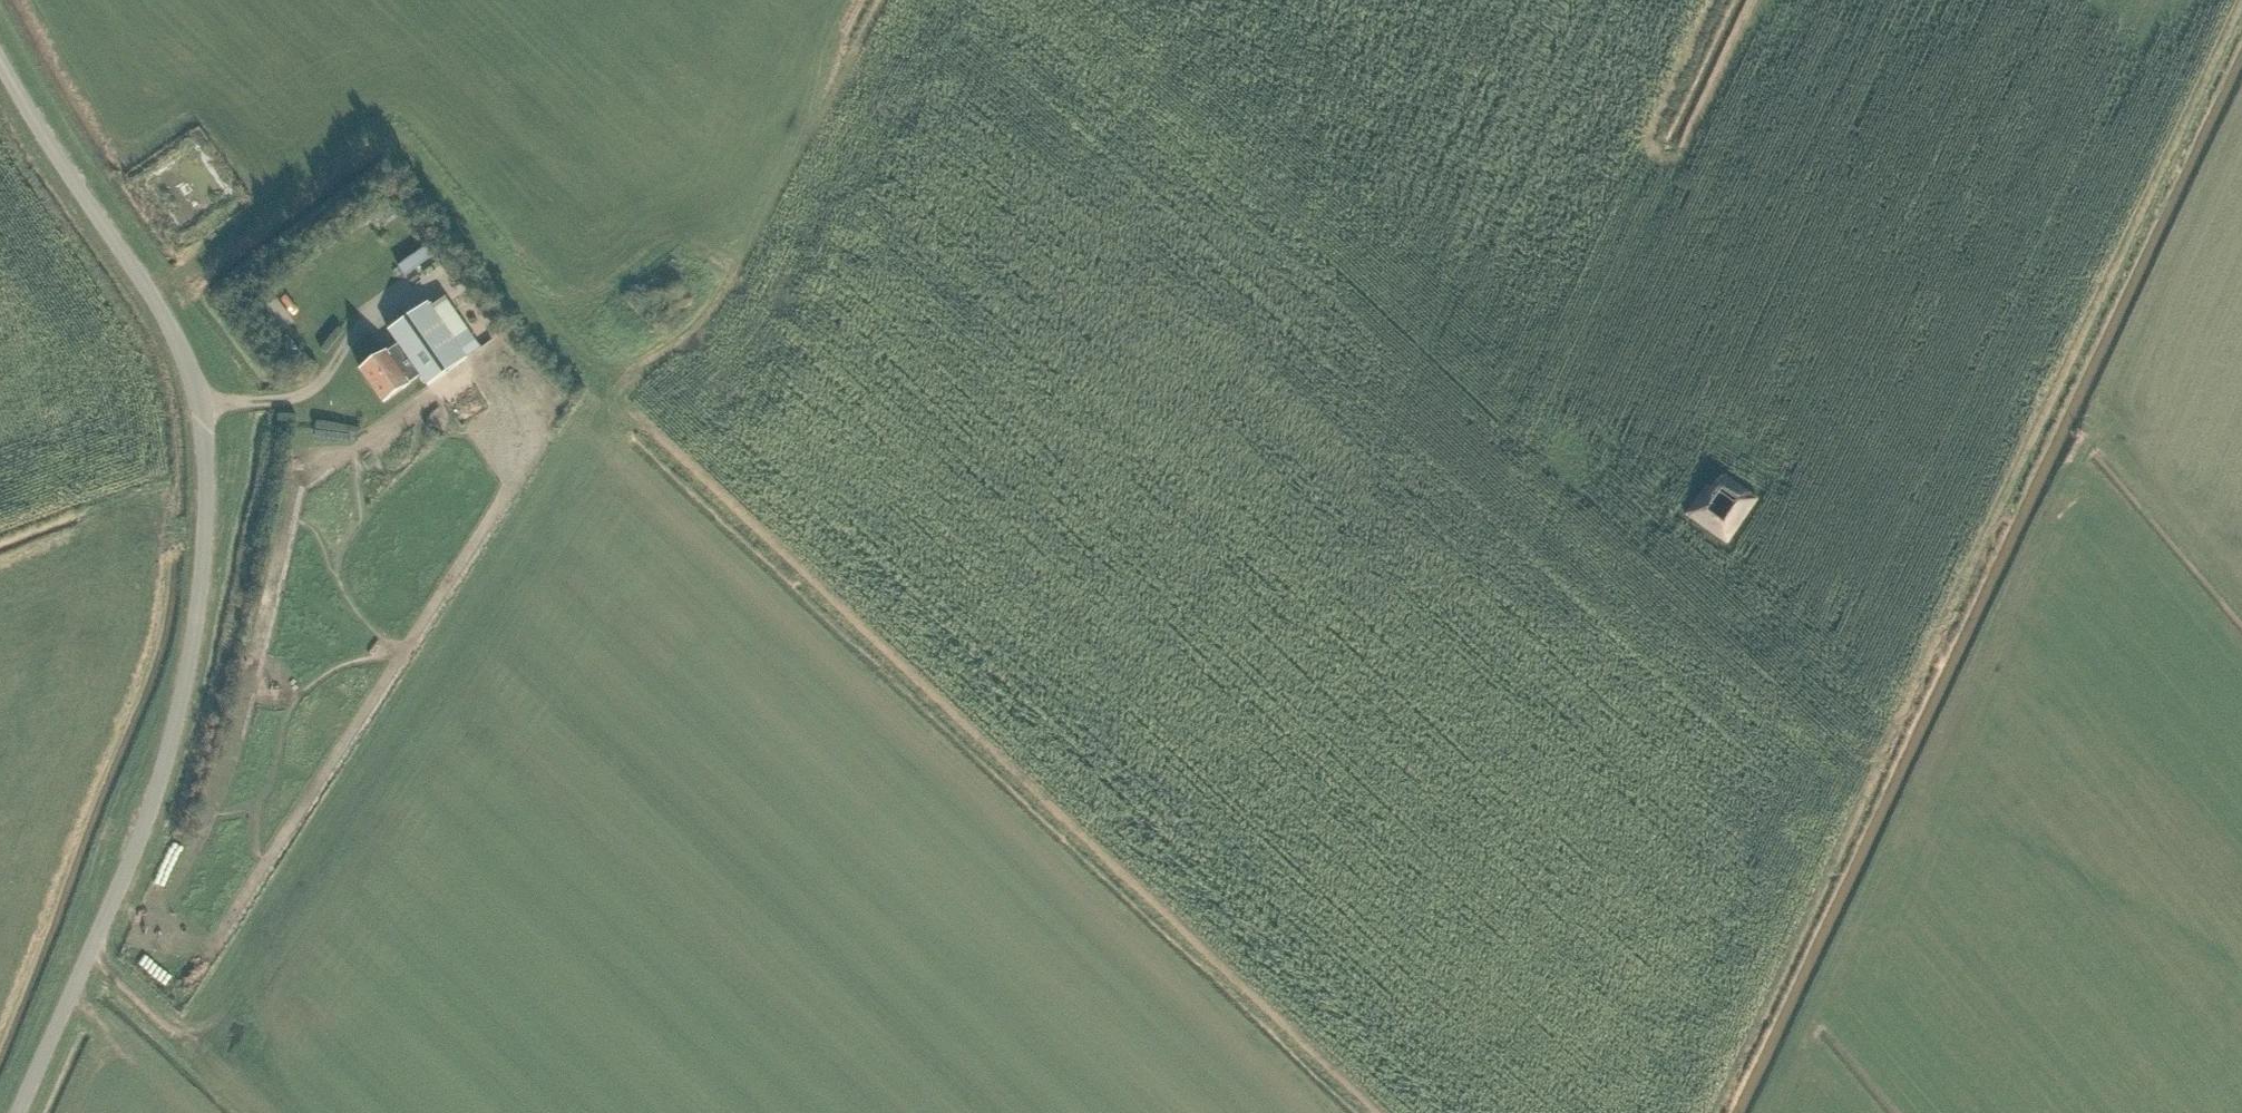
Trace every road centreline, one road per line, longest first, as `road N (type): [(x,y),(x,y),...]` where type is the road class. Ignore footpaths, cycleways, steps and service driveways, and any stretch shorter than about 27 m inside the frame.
road 1 (unclassified): [(18,1112),(138,842),(171,744),(204,563),(207,449),(203,407),(181,346),(0,57)]

